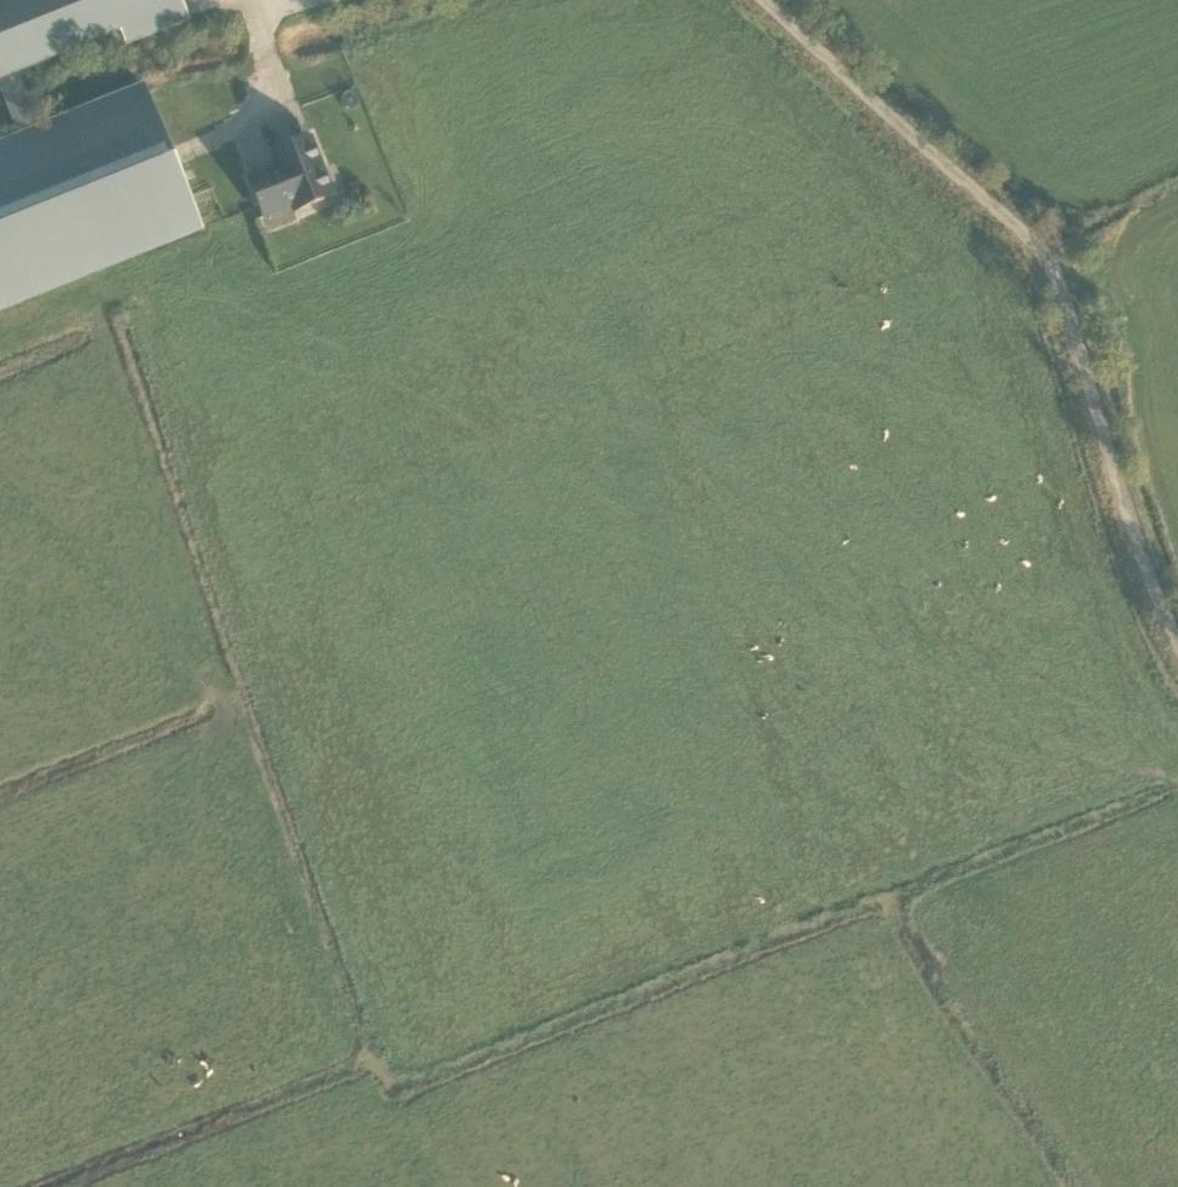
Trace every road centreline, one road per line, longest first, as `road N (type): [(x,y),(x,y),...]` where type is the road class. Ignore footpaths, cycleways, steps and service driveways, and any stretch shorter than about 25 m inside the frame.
road 1 (unclassified): [(1177,647),(1154,597),(1047,266),(755,0)]

